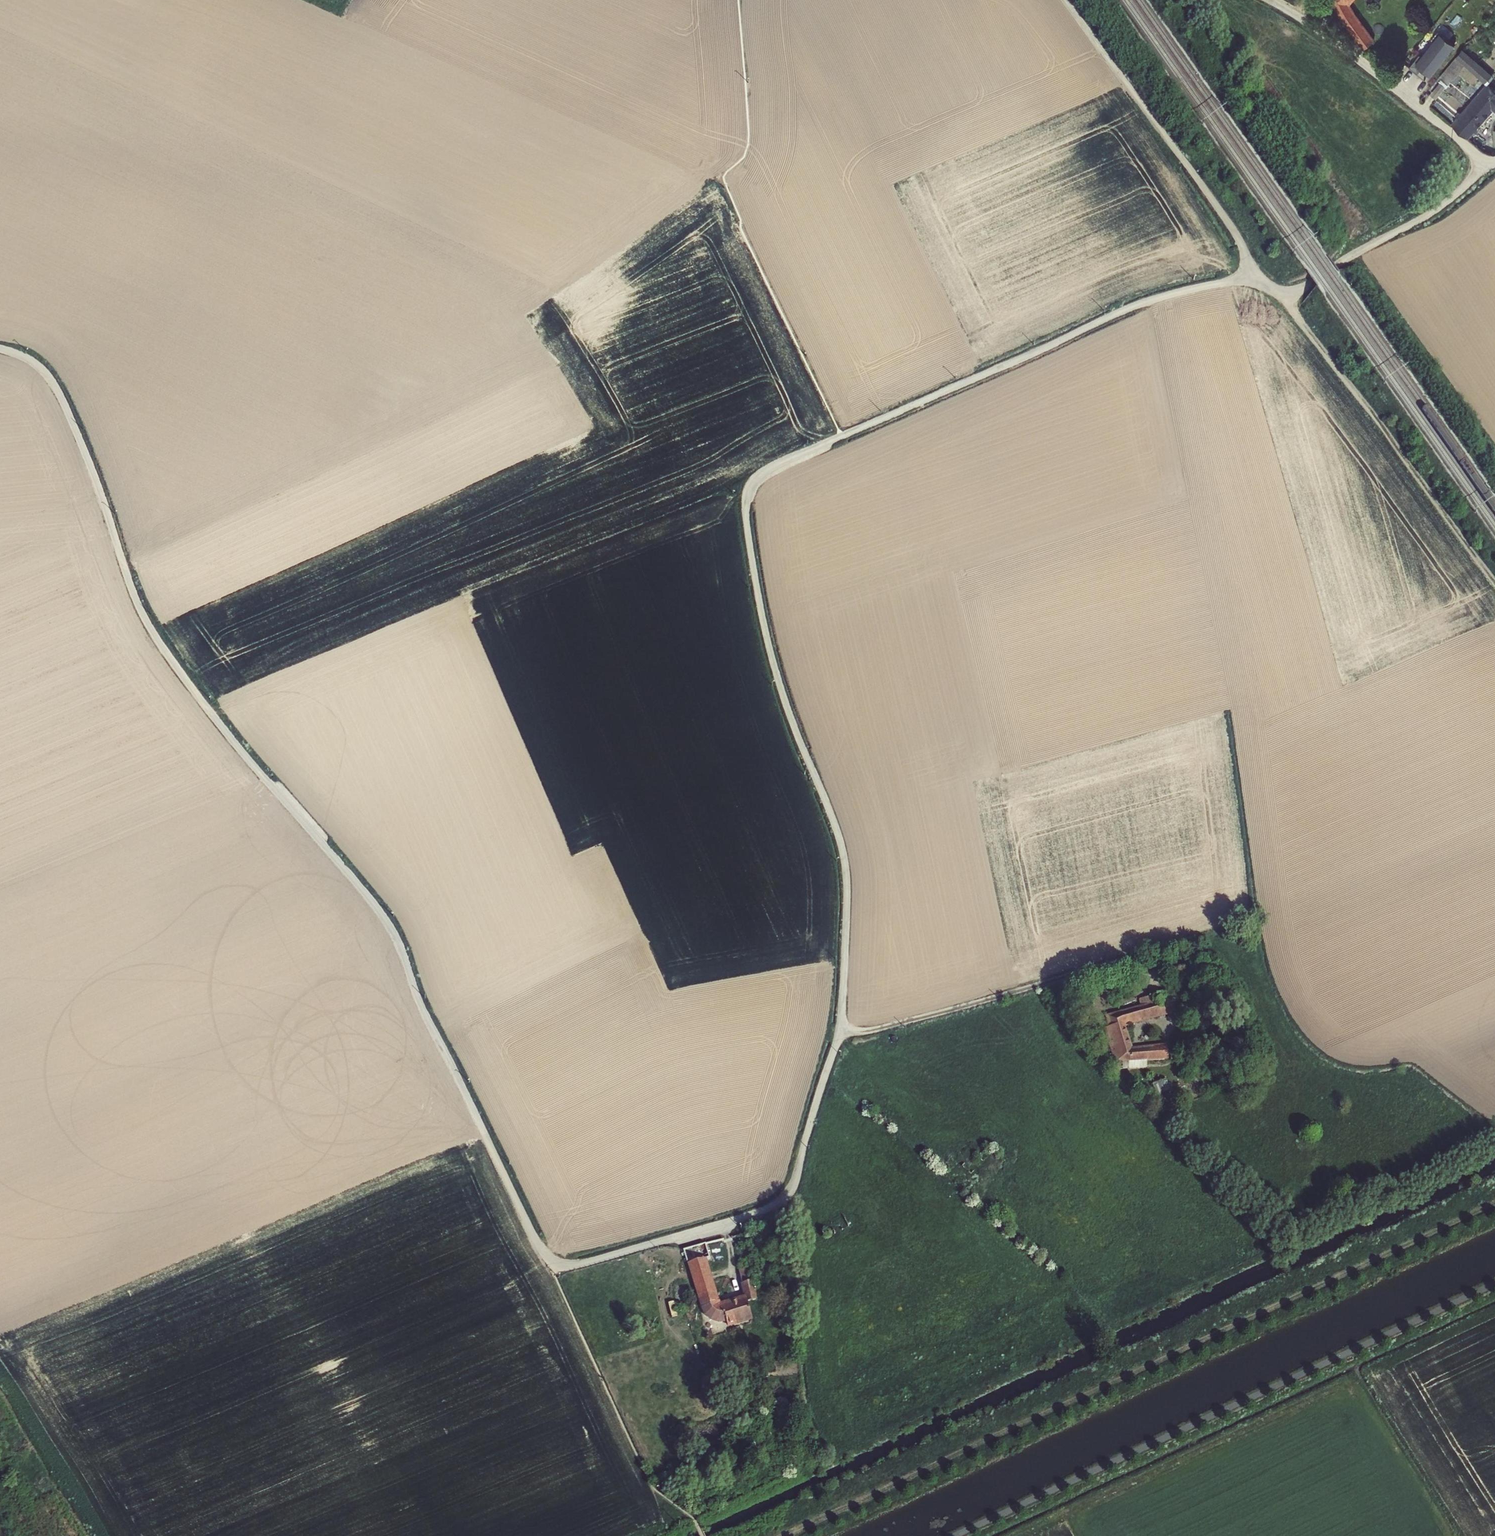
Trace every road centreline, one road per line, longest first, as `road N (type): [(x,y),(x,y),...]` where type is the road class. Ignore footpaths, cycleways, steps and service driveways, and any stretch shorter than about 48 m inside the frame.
road 1 (residential): [(551,1268),(714,1229),(787,1201),(840,1031),(848,876),(763,615),(748,490),(813,451),(1137,306),(1255,277)]
road 2 (unclassified): [(0,351),(35,363),(60,392),(159,641),(404,945),(423,1011),(551,1268)]
road 3 (unclassified): [(1065,0),(1228,222),(1255,277)]
road 4 (residential): [(1255,277),(1292,295),(1451,205),(1492,164)]
road 5 (unclassified): [(1271,0),(1492,164)]

